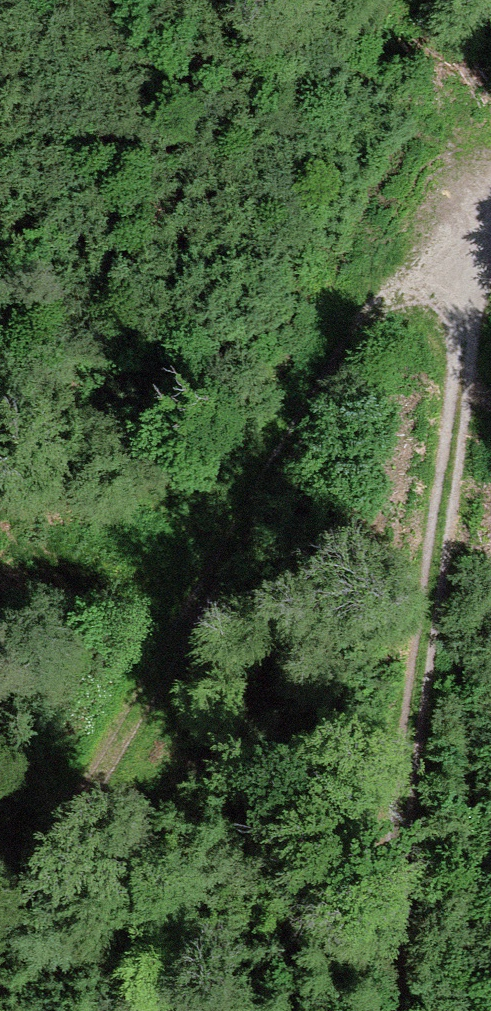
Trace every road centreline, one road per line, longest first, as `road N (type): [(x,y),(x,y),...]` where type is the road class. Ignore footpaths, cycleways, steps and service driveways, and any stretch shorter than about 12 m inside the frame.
road 1 (track): [(0,903),(130,715),(346,353),(416,269),(475,223)]
road 2 (track): [(475,223),(416,689),(398,1010)]

